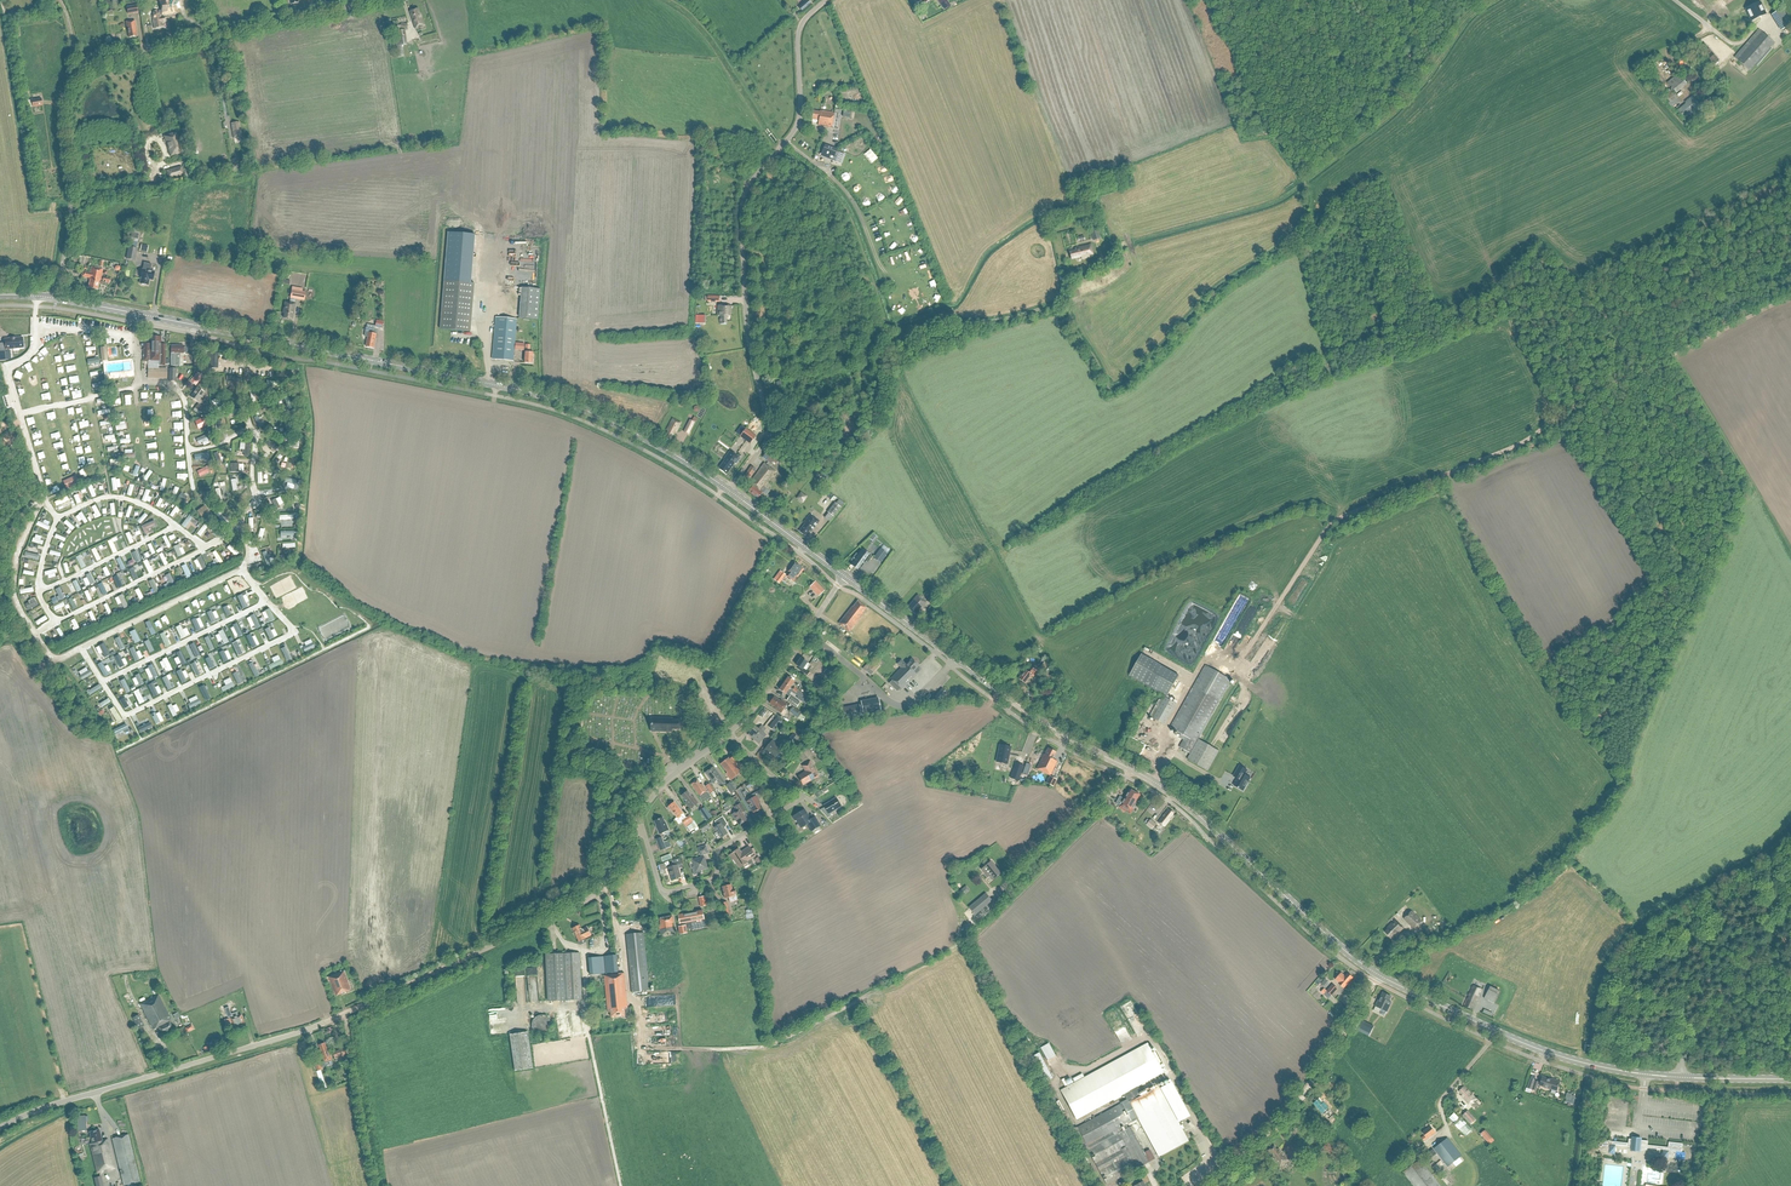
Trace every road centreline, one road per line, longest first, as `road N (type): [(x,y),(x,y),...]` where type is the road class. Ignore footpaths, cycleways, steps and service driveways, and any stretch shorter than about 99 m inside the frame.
road 1 (tertiary): [(0,1127),(314,1027),(573,908),(606,882),(639,818)]
road 2 (secondary): [(728,491),(647,439),(549,397),(56,299)]
road 3 (track): [(1790,295),(1591,395),(1524,441),(1341,517),(1237,667)]
road 4 (secondary): [(1379,975),(1182,801),(1051,728),(844,576)]
road 5 (track): [(1491,0),(1465,20),(1395,109),(1306,177),(1296,238),(1219,285),(1117,385),(1108,384),(1061,302)]
road 6 (unclassified): [(56,299),(71,209),(59,112),(79,73),(115,56),(376,0)]
road 7 (unclassified): [(766,443),(746,322),(742,207),(753,179),(796,127),(799,30),(826,0)]
road 8 (residential): [(639,818),(660,887),(671,891),(714,879),(718,850),(804,797),(729,733)]
road 9 (unclassified): [(766,443),(915,328),(997,321),(1061,302)]
road 10 (secondary): [(1643,1074),(1537,1048),(1379,975)]
road 11 (track): [(634,1000),(644,1048),(759,1048),(867,998)]
road 12 (unclassified): [(1200,1185),(1295,1106),(1379,975)]
road 13 (unclassified): [(1680,1077),(1683,1057),(1790,910)]
road 14 (tertiary): [(729,733),(844,576)]
road 15 (track): [(672,0),(710,35),(784,144)]
road 16 (track): [(621,1185),(586,1013)]
road 17 (track): [(344,1014),(371,1185)]
road 18 (track): [(1501,280),(1512,324),(1546,387),(1547,425)]
road 19 (secondary): [(844,576),(728,491)]
road 20 (tertiary): [(639,818),(663,784),(729,733)]

